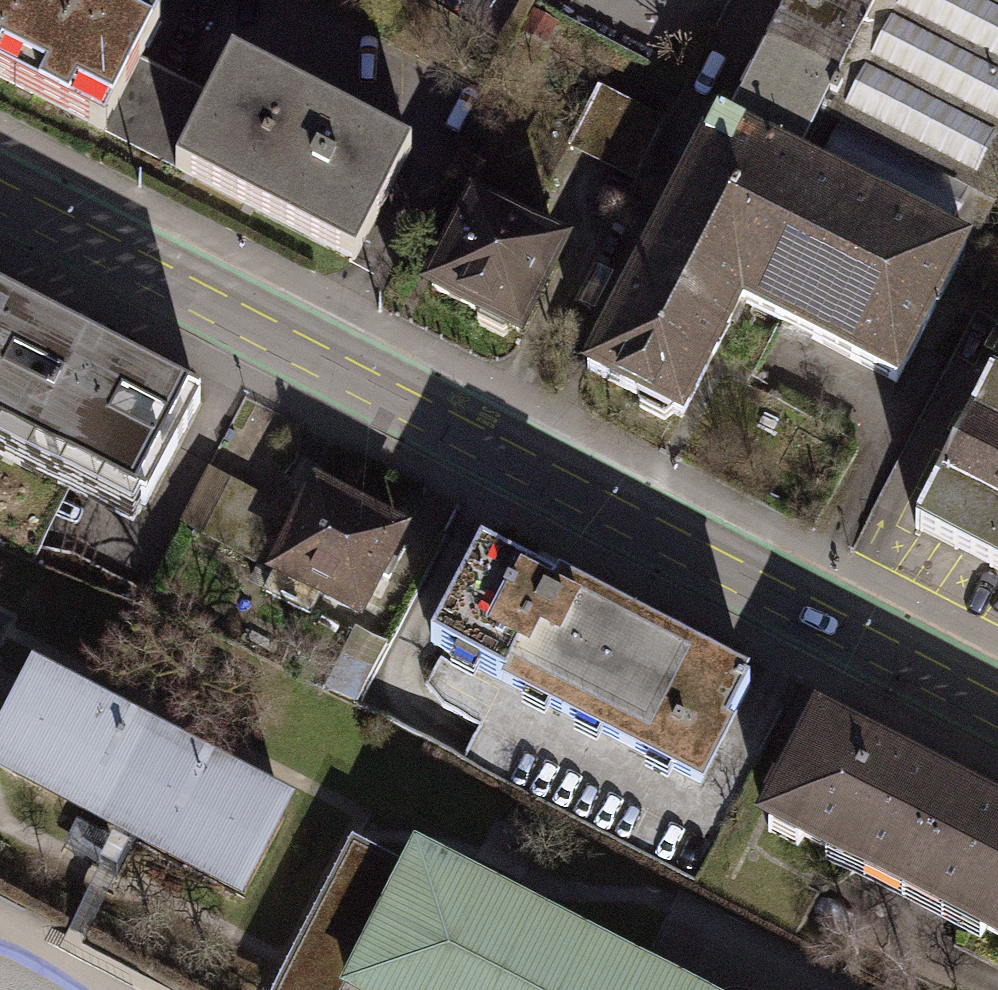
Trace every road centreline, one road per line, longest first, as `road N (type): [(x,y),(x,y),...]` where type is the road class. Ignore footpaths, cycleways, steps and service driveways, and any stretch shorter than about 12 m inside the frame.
road 1 (residential): [(0,187),(997,705)]

